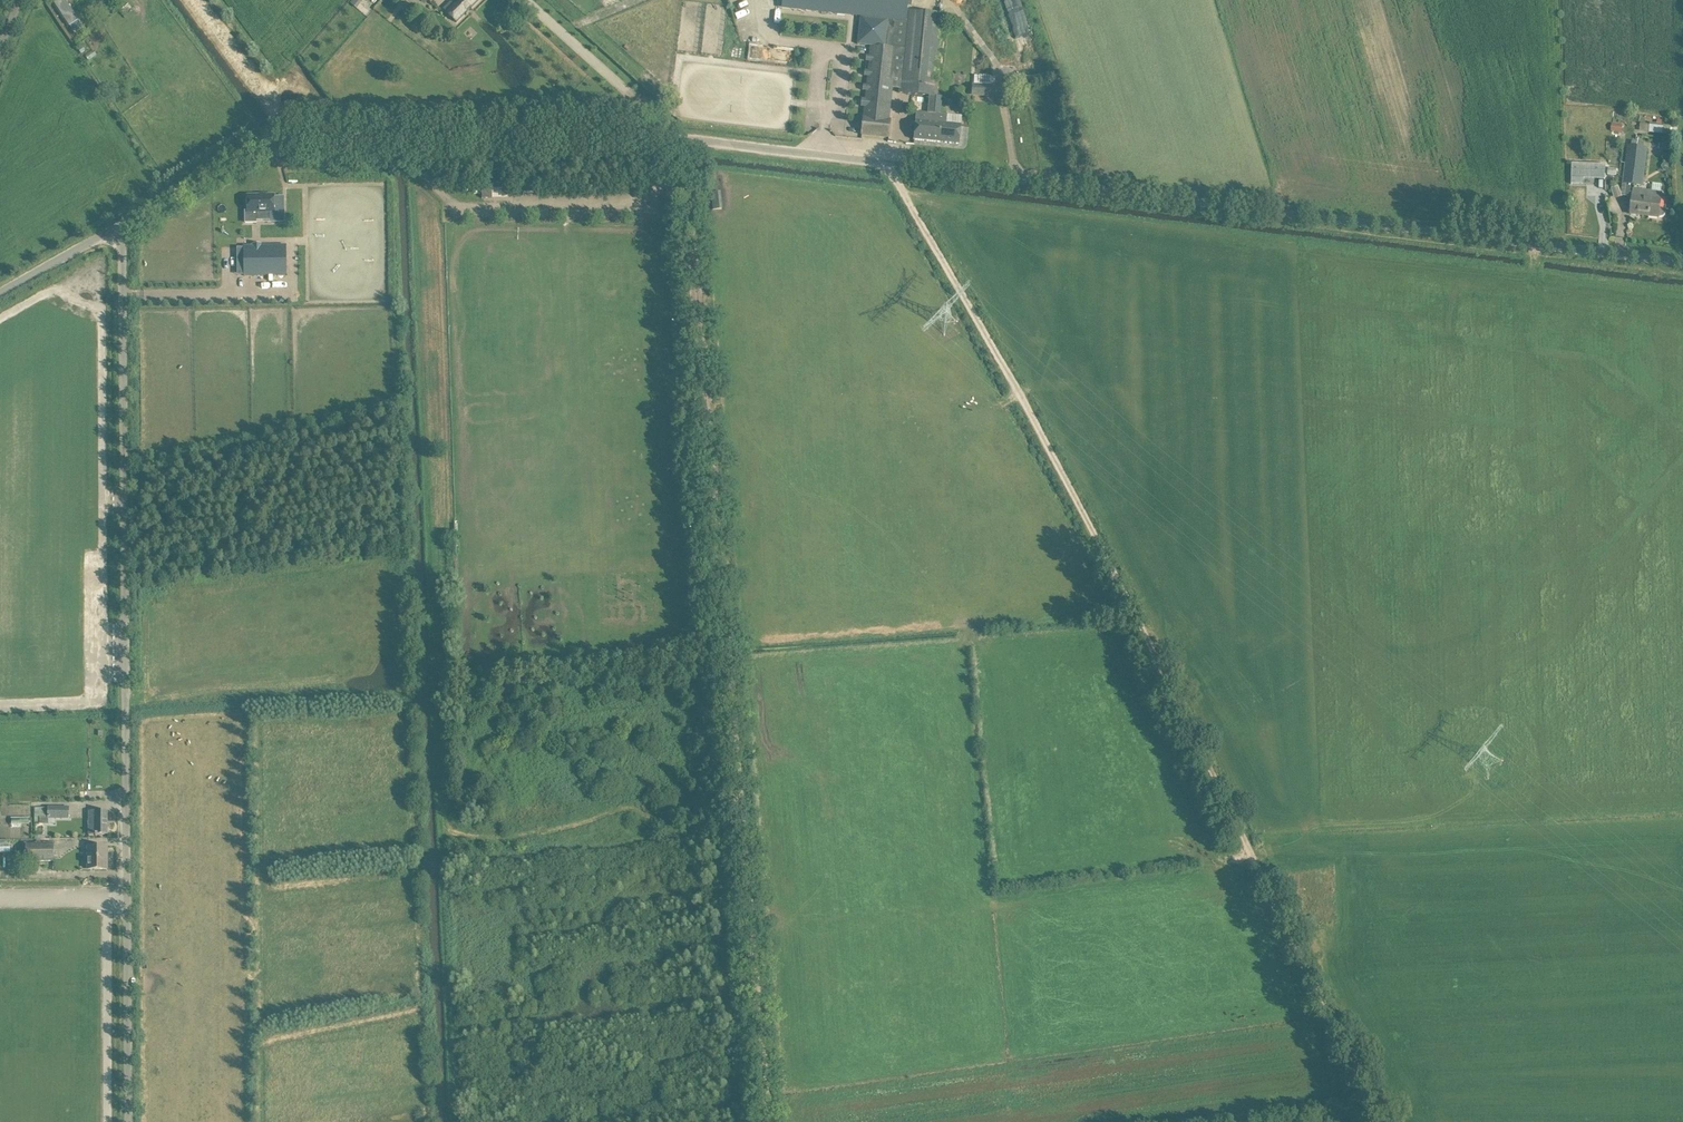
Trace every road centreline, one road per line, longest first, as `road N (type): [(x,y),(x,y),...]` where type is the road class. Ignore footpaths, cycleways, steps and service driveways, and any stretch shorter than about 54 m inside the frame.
road 1 (unclassified): [(1682,262),(674,139),(284,143),(252,151),(116,227)]
road 2 (track): [(1383,1121),(1071,491),(888,164)]
road 3 (track): [(674,139),(768,1121)]
road 4 (unclassified): [(129,1121),(116,227)]
road 5 (unclassified): [(116,227),(0,291)]

